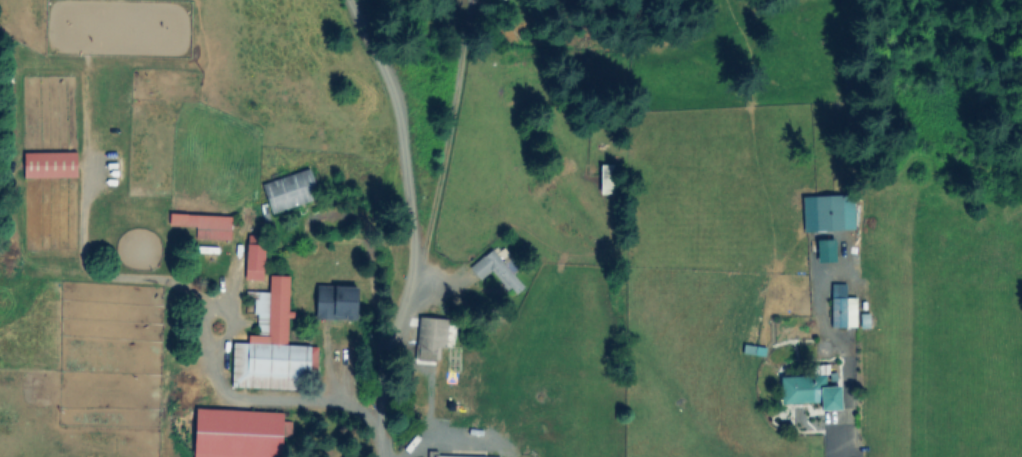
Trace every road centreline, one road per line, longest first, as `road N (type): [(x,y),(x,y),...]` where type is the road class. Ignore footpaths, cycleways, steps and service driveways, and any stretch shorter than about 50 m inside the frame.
road 1 (residential): [(380,456),(382,384),(402,319)]

